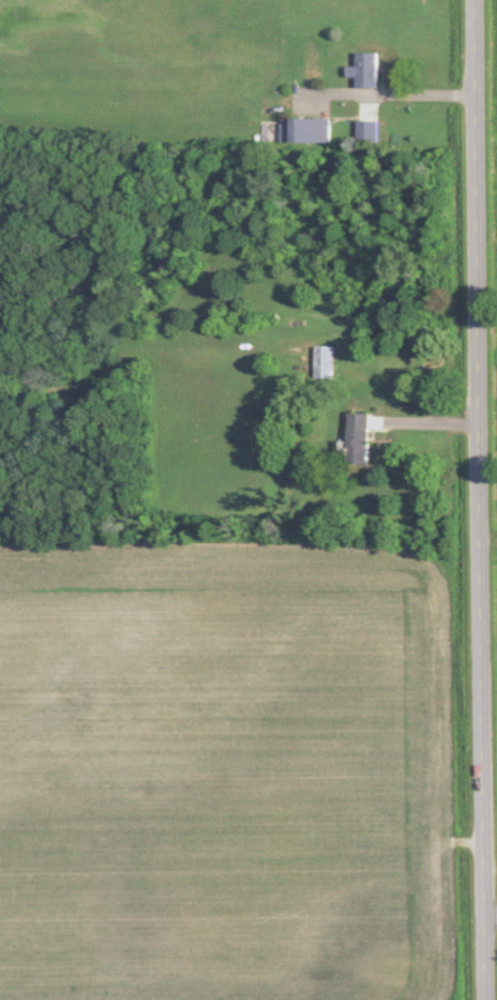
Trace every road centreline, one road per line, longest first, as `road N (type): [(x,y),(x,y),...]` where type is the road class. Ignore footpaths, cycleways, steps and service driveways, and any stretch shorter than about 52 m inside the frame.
road 1 (tertiary): [(489,999),(478,0)]

